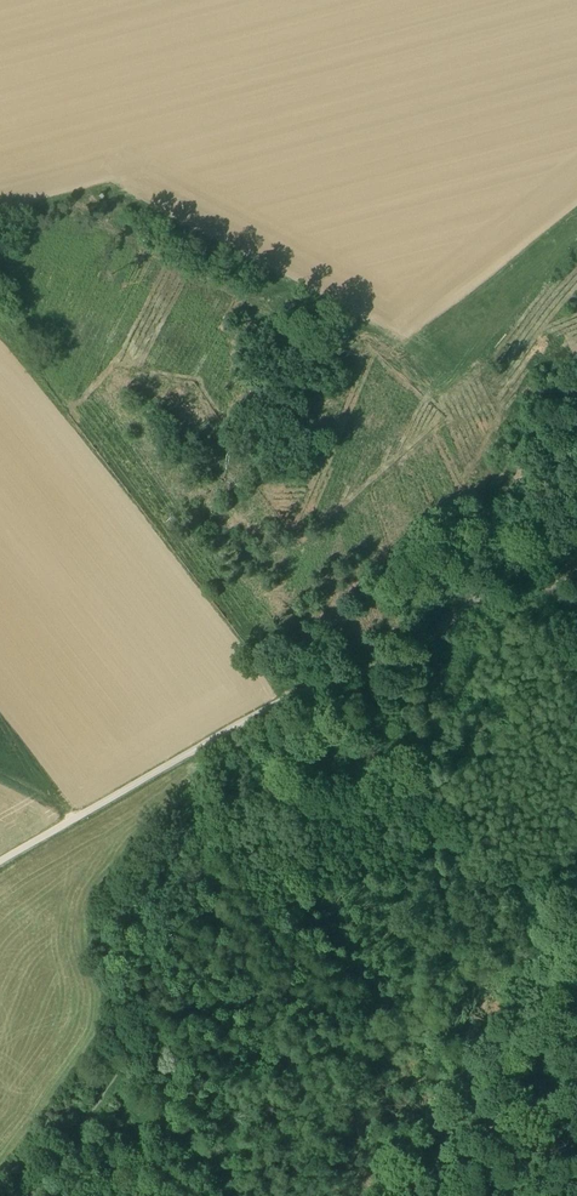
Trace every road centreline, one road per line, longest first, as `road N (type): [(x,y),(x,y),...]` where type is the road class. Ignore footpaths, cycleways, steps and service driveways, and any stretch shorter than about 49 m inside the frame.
road 1 (track): [(576,360),(481,425),(395,420),(345,438),(294,444),(234,417),(182,359),(136,336),(78,337),(15,355)]
road 2 (track): [(0,863),(302,693),(400,658),(527,557)]

